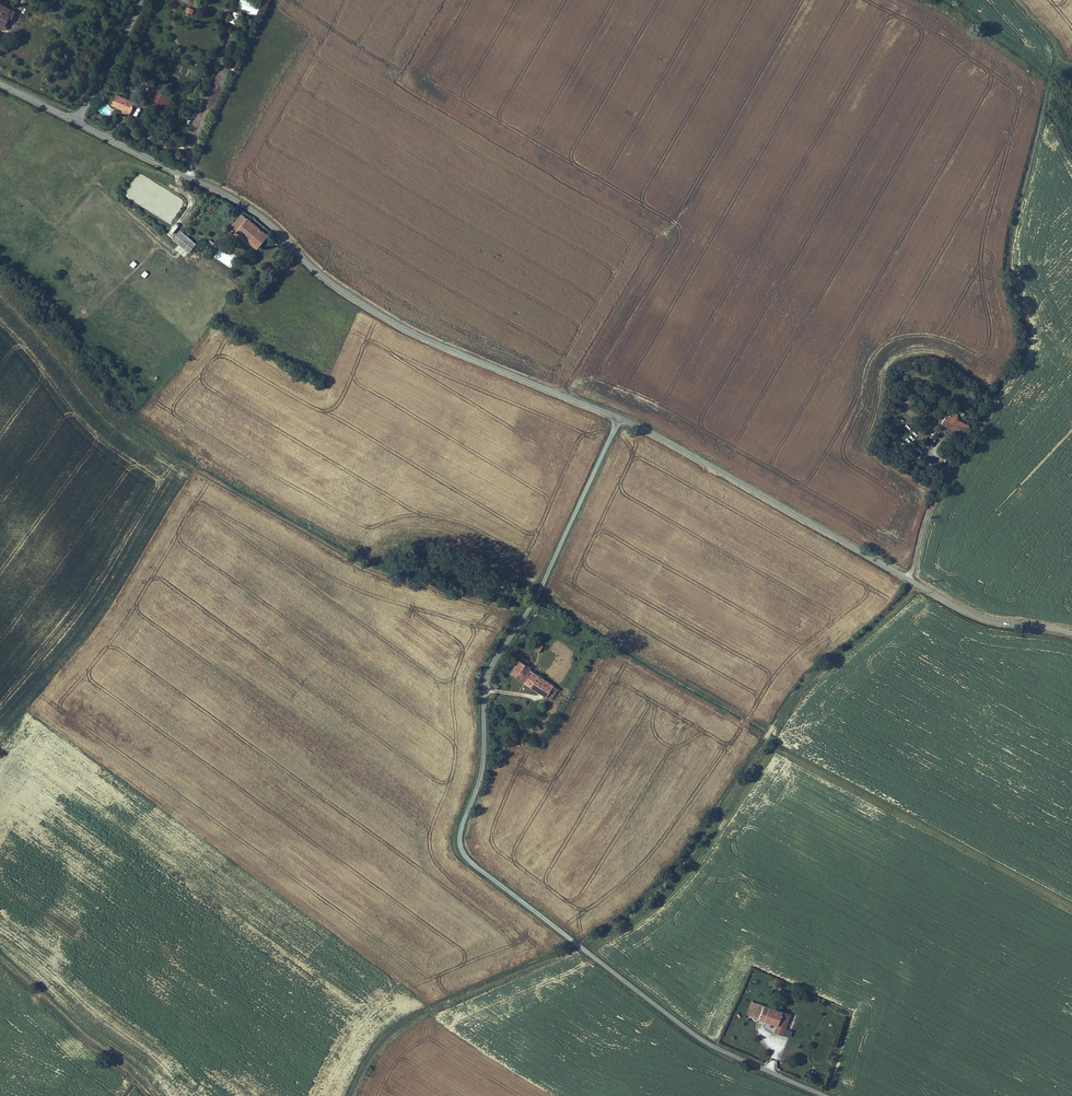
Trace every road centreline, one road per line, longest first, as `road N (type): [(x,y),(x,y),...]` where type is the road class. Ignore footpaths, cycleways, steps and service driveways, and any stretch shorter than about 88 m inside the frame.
road 1 (unclassified): [(619,419),(534,605),(487,682),(481,782),(461,846),(471,862),(699,1044),(813,1095)]
road 2 (track): [(911,580),(888,611),(818,670),(707,836),(643,906),(580,949),(436,1006),(384,1037),(350,1095)]
road 3 (tertiary): [(75,122),(258,212),(329,281),(393,324),(619,419)]
road 4 (track): [(911,580),(931,510),(1030,330),(1014,271),(1016,216),(1063,51)]
road 5 (tertiary): [(619,419),(981,618),(1071,633)]
road 6 (track): [(0,963),(160,1095)]
road 7 (unclassified): [(75,122),(144,0)]

